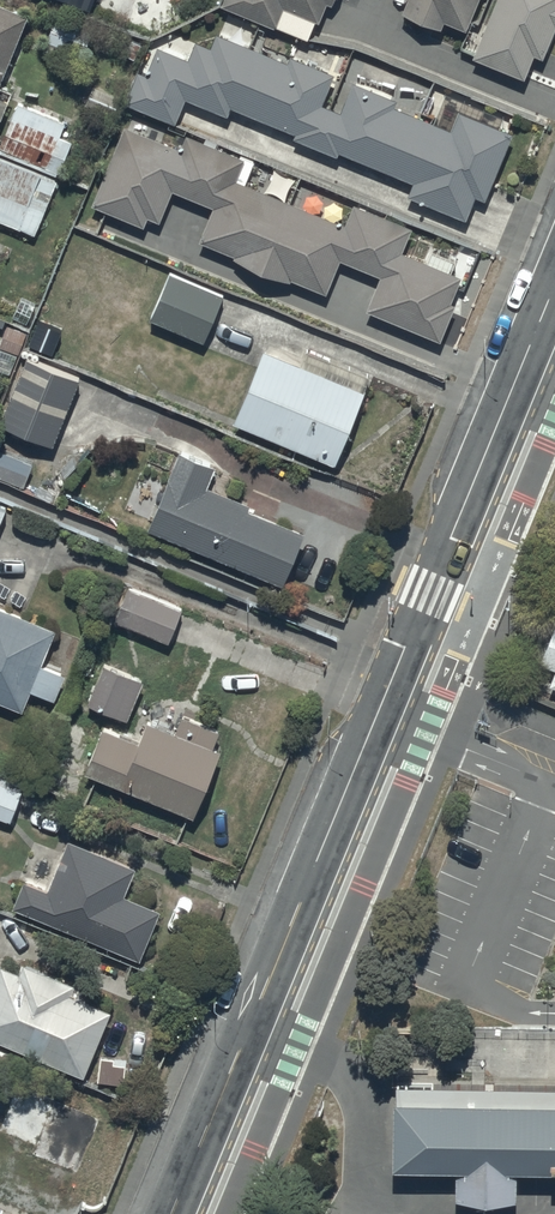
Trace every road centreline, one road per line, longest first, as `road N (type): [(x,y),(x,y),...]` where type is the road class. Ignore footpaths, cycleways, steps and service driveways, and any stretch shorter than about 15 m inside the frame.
road 1 (residential): [(554,295),(176,1213)]

